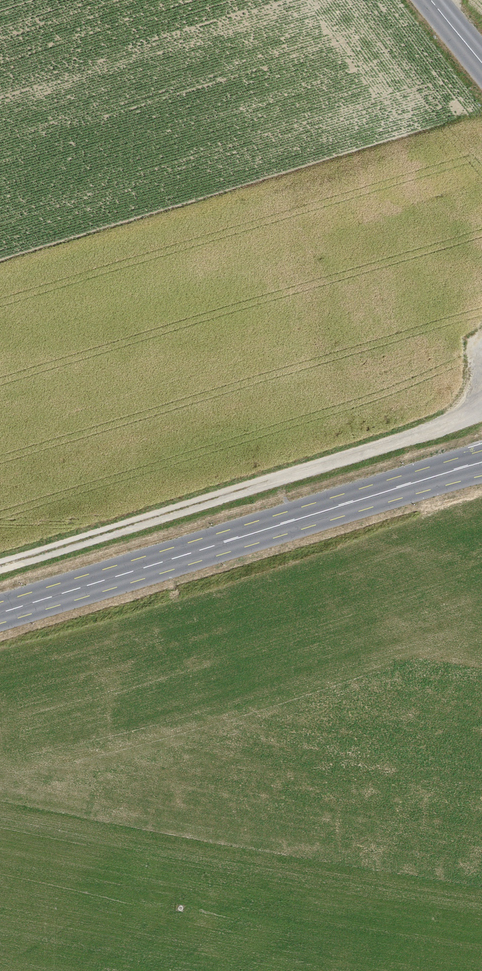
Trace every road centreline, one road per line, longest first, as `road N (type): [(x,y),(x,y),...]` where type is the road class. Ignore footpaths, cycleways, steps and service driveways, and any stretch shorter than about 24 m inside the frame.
road 1 (track): [(481,388),(473,415),(0,564)]
road 2 (secondary): [(481,462),(0,614)]

